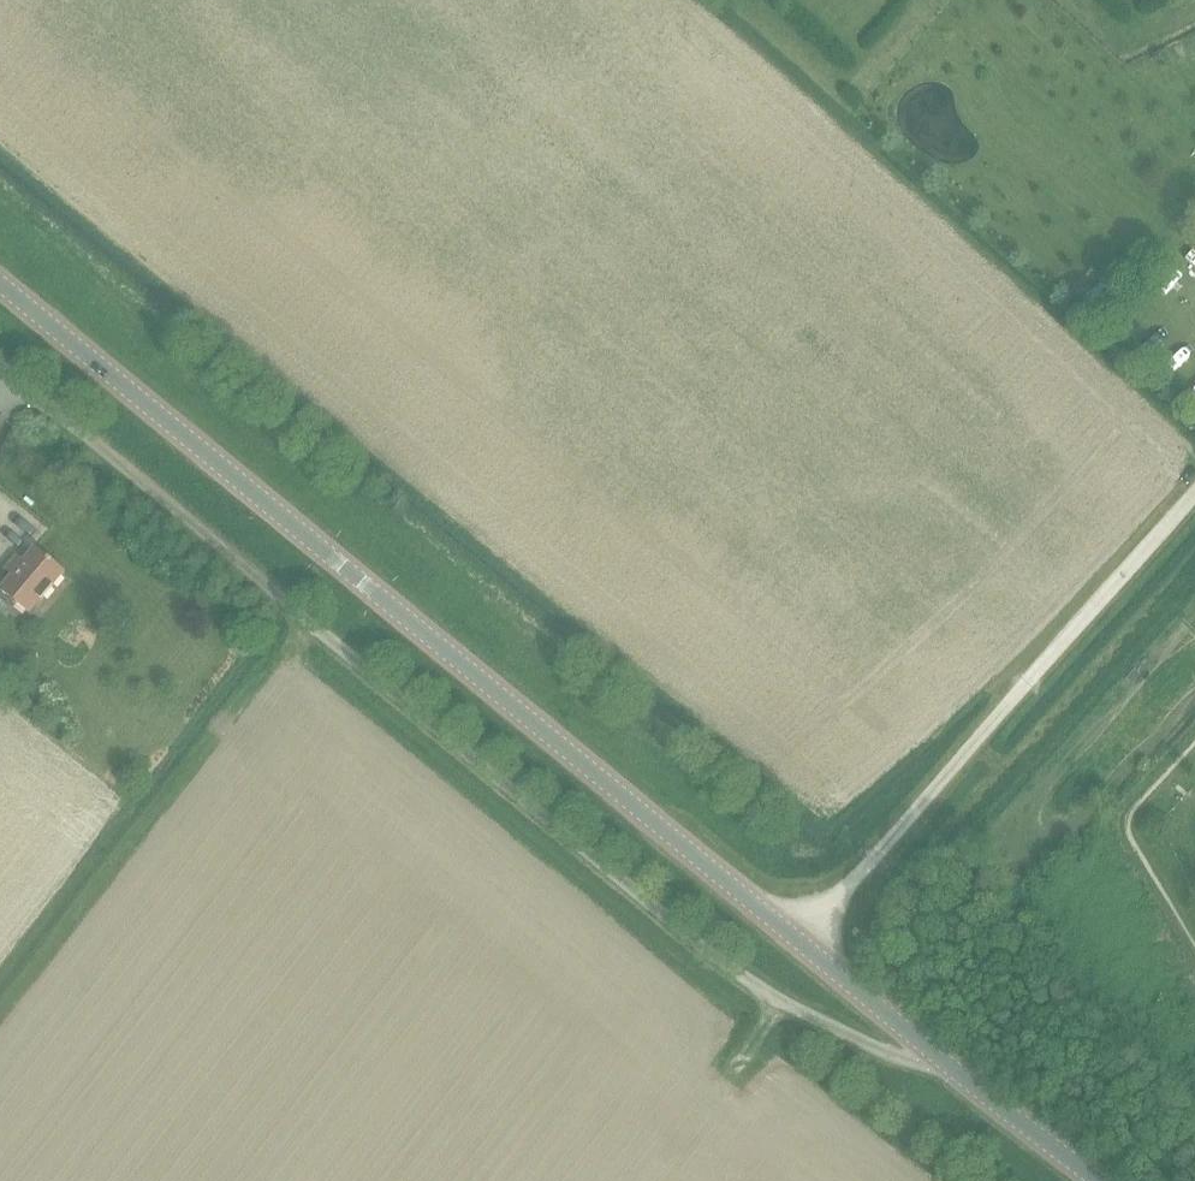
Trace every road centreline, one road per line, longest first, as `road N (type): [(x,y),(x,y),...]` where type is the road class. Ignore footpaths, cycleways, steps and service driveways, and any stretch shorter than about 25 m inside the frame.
road 1 (tertiary): [(944,1062),(0,284)]
road 2 (unclassified): [(0,366),(752,984),(871,1046),(944,1062)]
road 3 (tertiary): [(1100,1180),(944,1062)]

